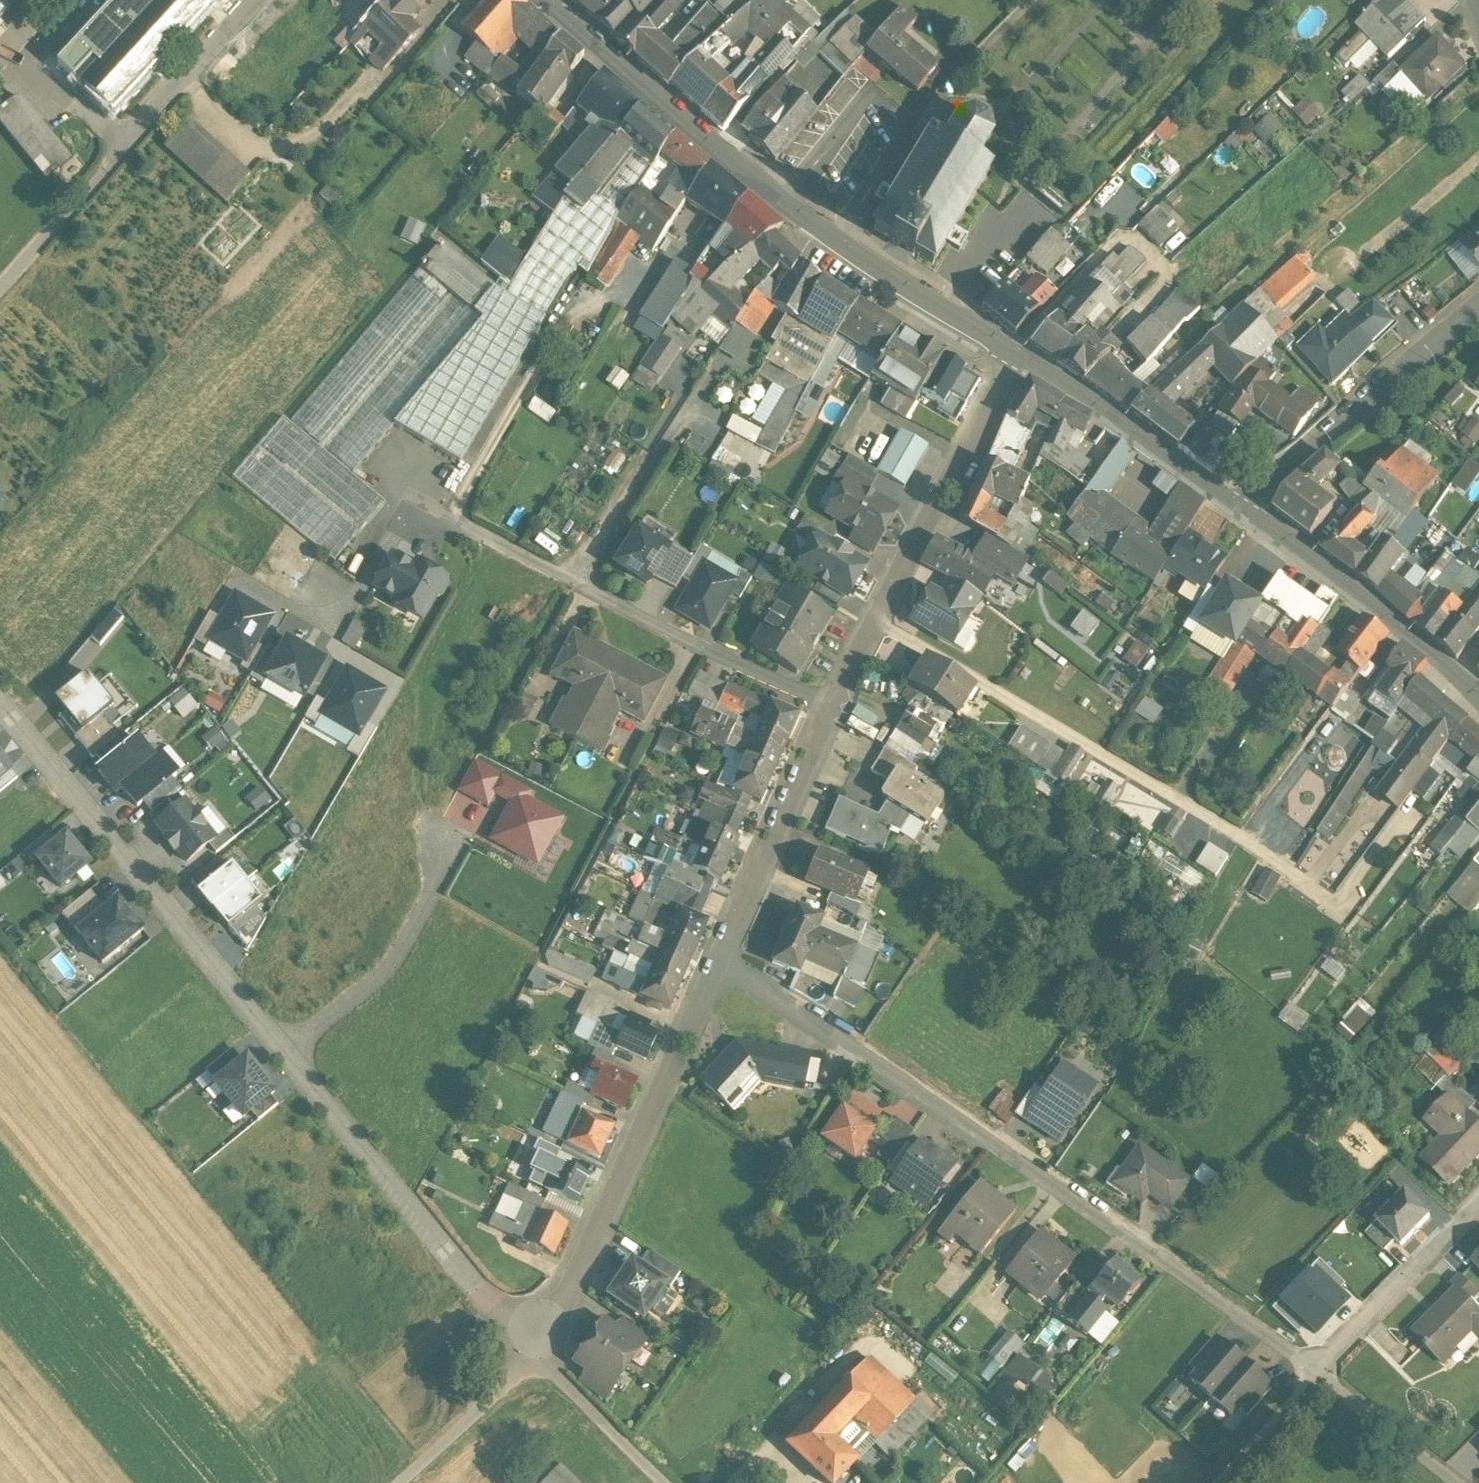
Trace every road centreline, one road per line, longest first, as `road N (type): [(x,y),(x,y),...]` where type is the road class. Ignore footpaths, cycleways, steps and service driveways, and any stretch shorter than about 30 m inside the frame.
road 1 (residential): [(291,1048),(409,1206),(537,1353),(720,963)]
road 2 (residential): [(1316,1367),(720,963)]
road 3 (residential): [(720,963),(874,620),(1017,348)]
road 4 (tertiary): [(1017,348),(790,197),(553,0)]
road 5 (residential): [(0,693),(291,1048)]
road 6 (residential): [(1478,304),(1238,505)]
road 7 (tertiary): [(1478,693),(1238,505)]
road 8 (tertiary): [(1238,505),(1017,348)]
road 9 (residential): [(291,1048),(392,964),(433,890),(445,838)]
road 10 (residential): [(1316,1367),(1478,1202)]
road 11 (track): [(537,1353),(400,1482)]
road 12 (residential): [(1461,1482),(1316,1367)]
road 13 (track): [(537,1353),(666,1482)]
road 14 (track): [(0,289),(107,170)]
road 15 (residential): [(1215,1482),(1316,1367)]

